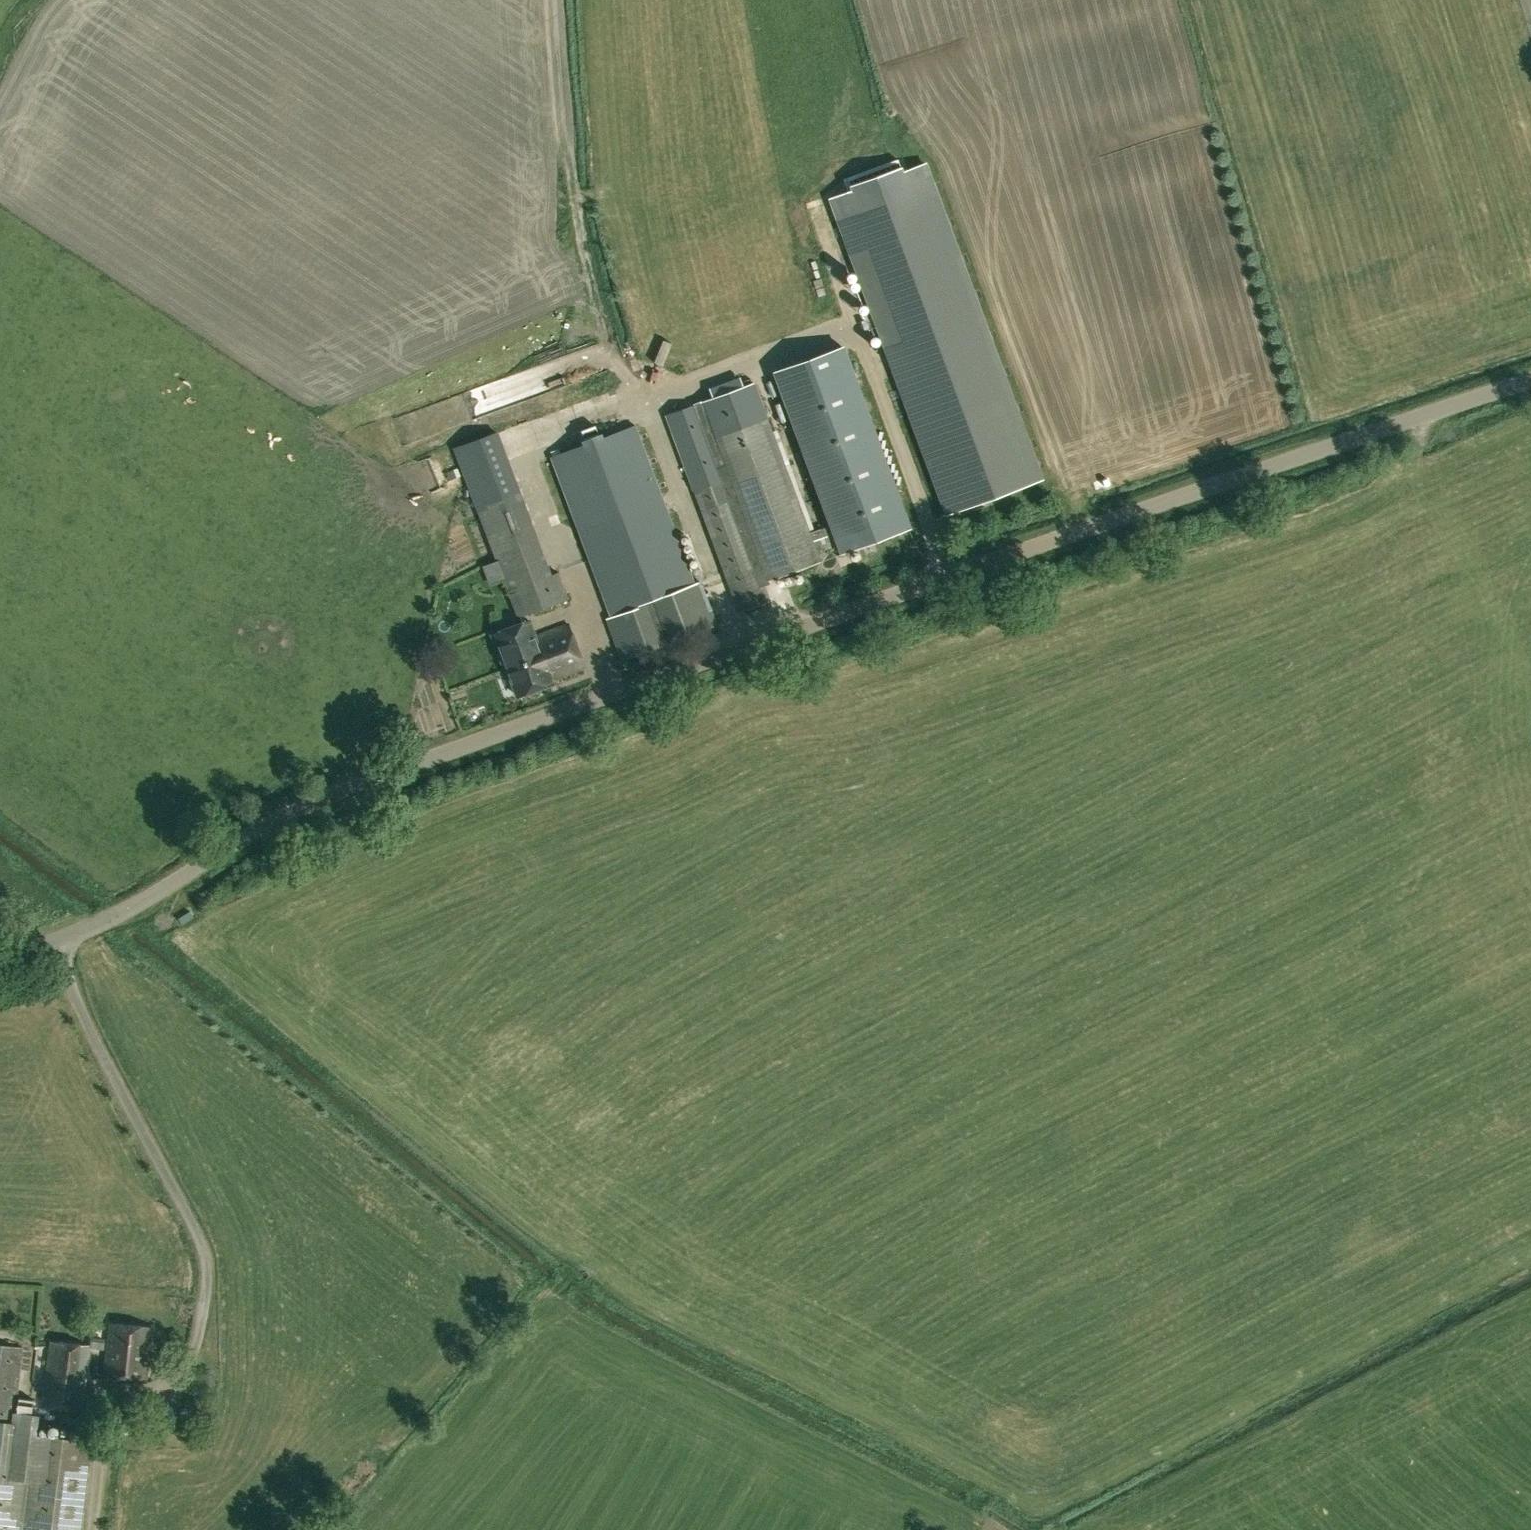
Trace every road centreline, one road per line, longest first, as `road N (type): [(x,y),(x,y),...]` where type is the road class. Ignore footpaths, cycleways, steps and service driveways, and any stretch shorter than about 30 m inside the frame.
road 1 (unclassified): [(0,961),(128,913),(221,850),(322,799),(1530,381)]

